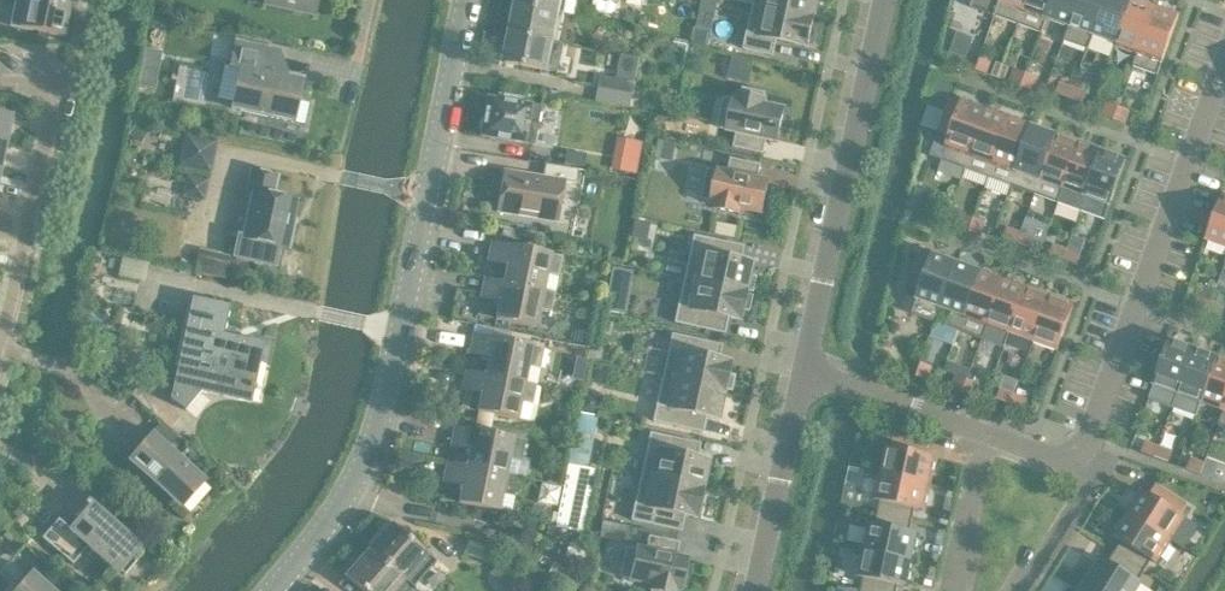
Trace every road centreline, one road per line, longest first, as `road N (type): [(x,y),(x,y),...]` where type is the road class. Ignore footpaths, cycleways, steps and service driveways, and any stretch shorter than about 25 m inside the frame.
road 1 (residential): [(275,590),(337,517),(370,450),(469,0)]
road 2 (residential): [(1078,466),(1224,61)]
road 3 (residential): [(886,0),(805,371)]
road 4 (residential): [(0,349),(56,83),(0,83)]
road 5 (residential): [(805,371),(754,590)]
road 6 (residential): [(805,371),(983,433)]
road 7 (residential): [(950,590),(983,433)]
road 8 (residential): [(1078,466),(1088,474),(1088,494),(1026,590)]

